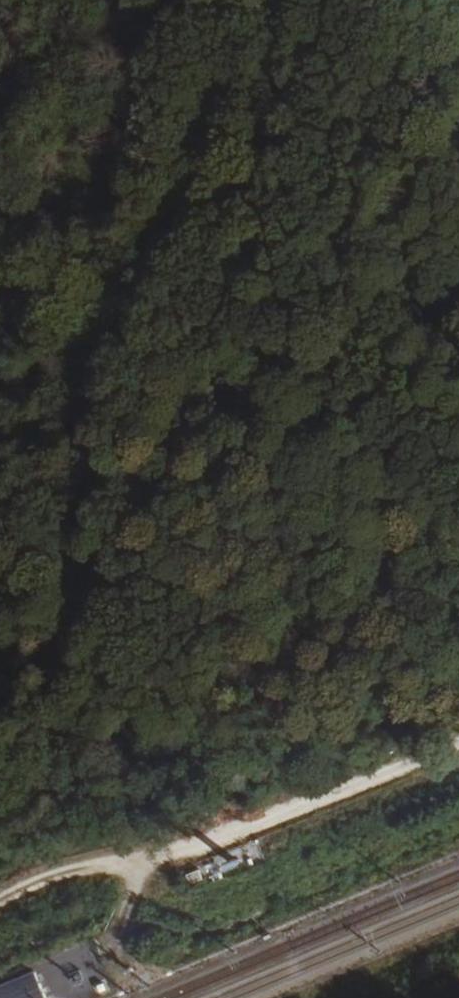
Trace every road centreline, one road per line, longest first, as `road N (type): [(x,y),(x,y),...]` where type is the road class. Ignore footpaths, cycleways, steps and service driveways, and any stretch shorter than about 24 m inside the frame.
road 1 (track): [(0,898),(458,746)]

